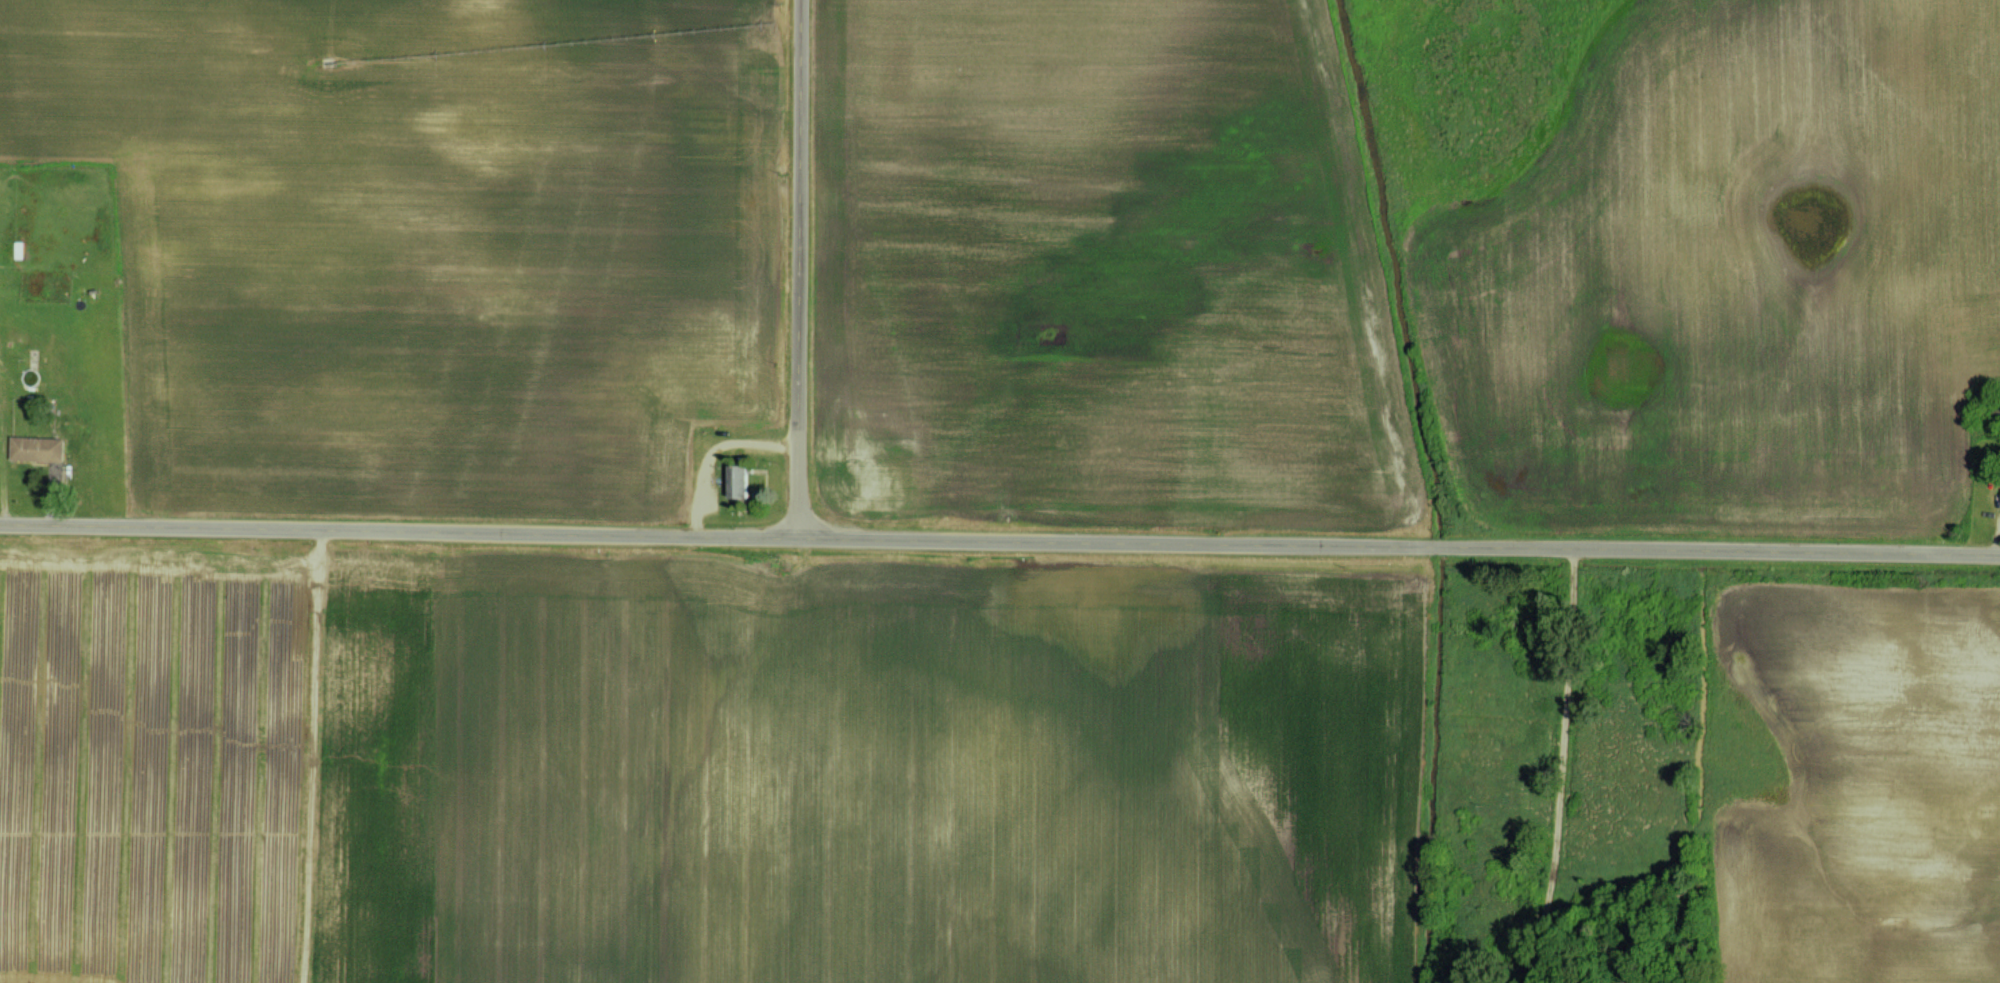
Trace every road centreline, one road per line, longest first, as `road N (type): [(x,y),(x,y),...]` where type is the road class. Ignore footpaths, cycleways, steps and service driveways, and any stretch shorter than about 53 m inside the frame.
road 1 (tertiary): [(1999,553),(0,523)]
road 2 (residential): [(802,535),(803,0)]
road 3 (residential): [(1571,545),(1555,819),(1531,982)]

